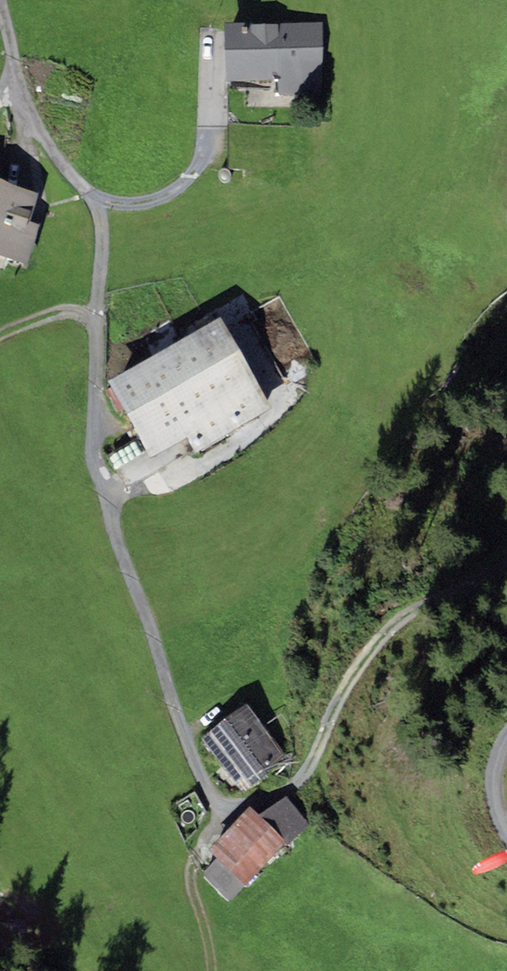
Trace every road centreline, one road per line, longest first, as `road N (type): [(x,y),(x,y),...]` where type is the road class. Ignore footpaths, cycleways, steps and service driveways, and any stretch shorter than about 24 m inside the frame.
road 1 (track): [(224,814),(94,455),(105,223),(89,195)]
road 2 (track): [(506,549),(426,595),(351,658),(334,733),(304,781),(224,814)]
road 3 (track): [(89,195),(22,99),(2,0)]
road 4 (track): [(89,195),(142,209),(173,197),(208,159),(211,93)]
road 5 (track): [(224,814),(193,877),(211,970)]

